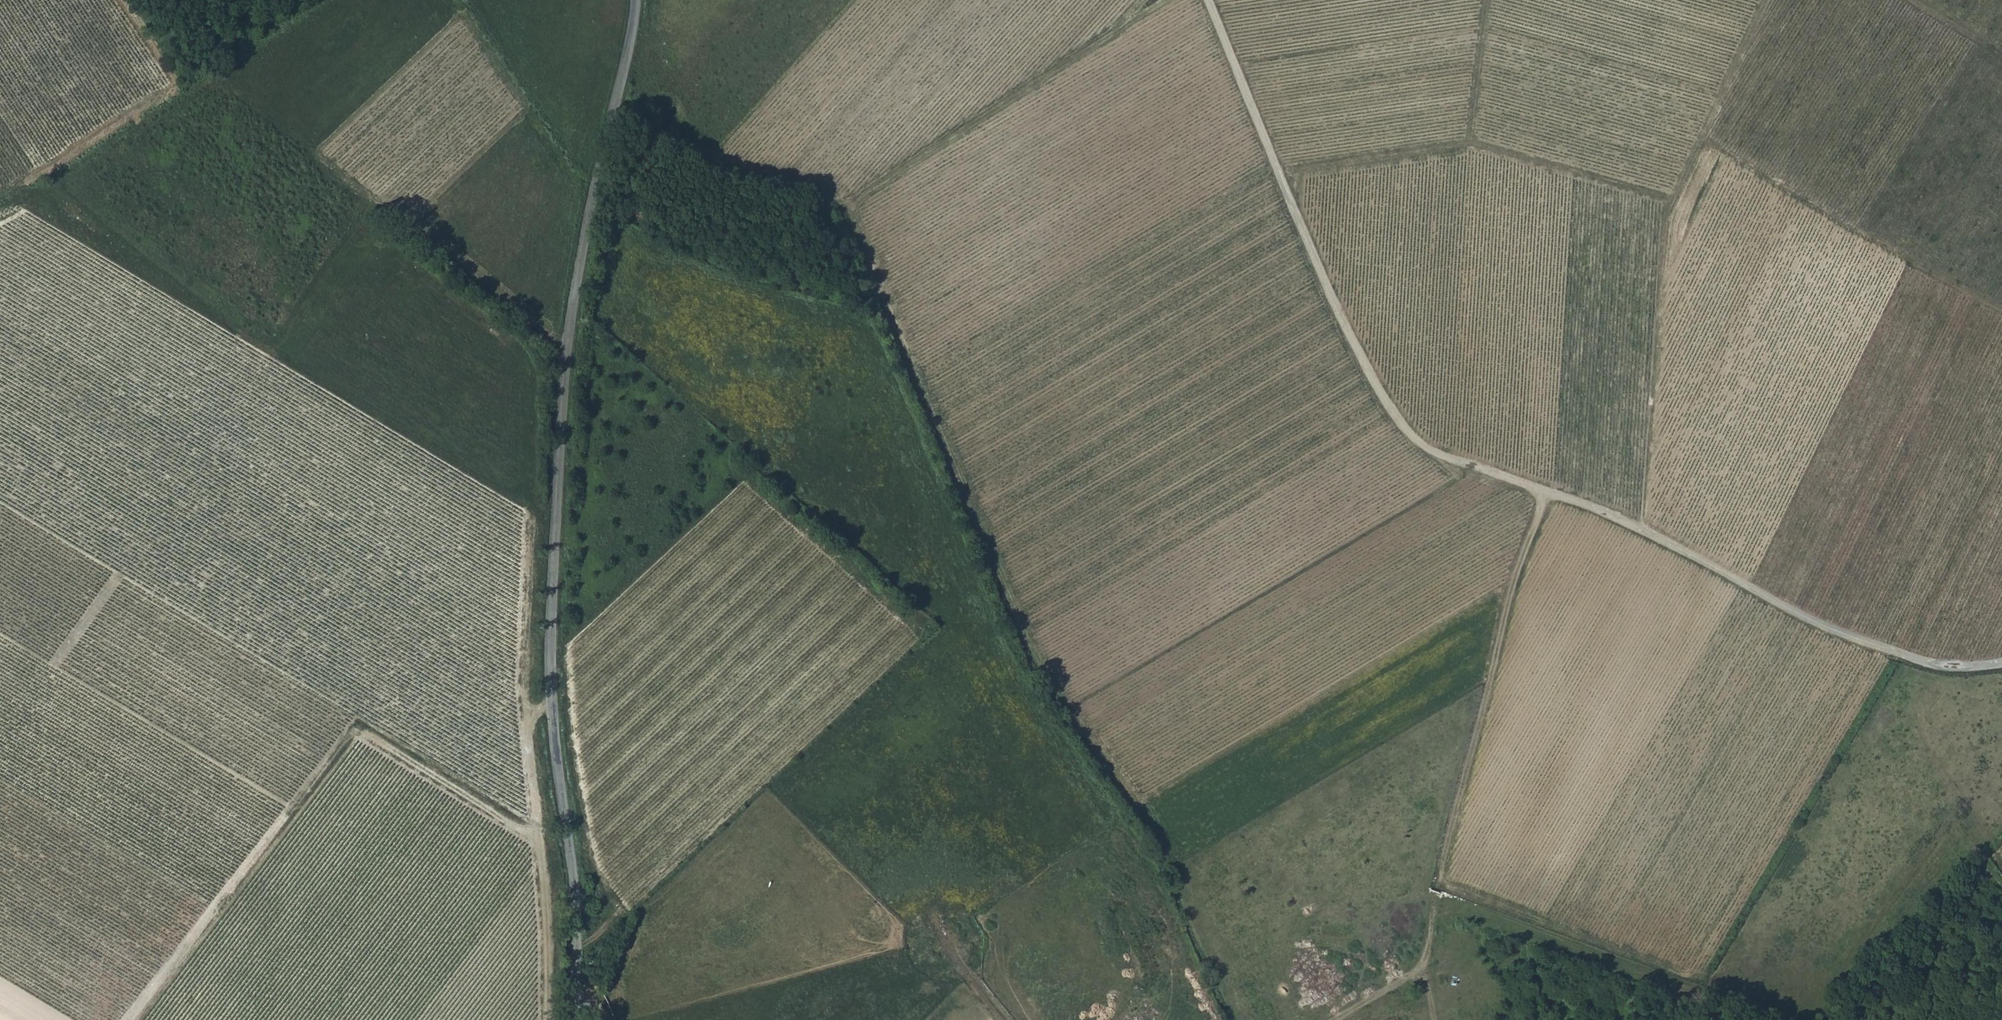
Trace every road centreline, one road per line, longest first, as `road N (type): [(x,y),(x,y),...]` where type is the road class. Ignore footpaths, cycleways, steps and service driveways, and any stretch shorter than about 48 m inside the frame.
road 1 (track): [(1207,0),(1303,238),(1408,434),(1453,460),(1589,505),(1808,621),(1882,650),(1937,666),(2001,665)]
road 2 (unclassified): [(577,1019),(574,874),(548,655),(560,457),(577,281),(637,0)]
road 3 (track): [(568,349),(221,81),(0,218)]
road 4 (track): [(1339,1019),(1414,971),(1427,952),(1517,569),(1547,490)]
road 5 (track): [(130,1019),(358,728)]
road 6 (track): [(0,738),(114,582)]

